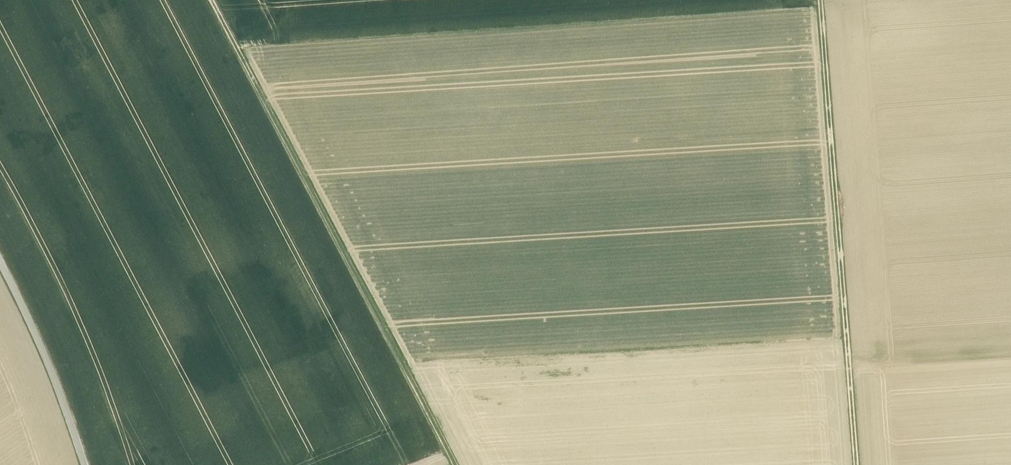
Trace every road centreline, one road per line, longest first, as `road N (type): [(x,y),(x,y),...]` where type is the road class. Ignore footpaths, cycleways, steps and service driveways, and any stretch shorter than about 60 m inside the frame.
road 1 (track): [(453,464),(212,0)]
road 2 (track): [(857,464),(820,0)]
road 3 (unclassified): [(0,259),(85,464)]

